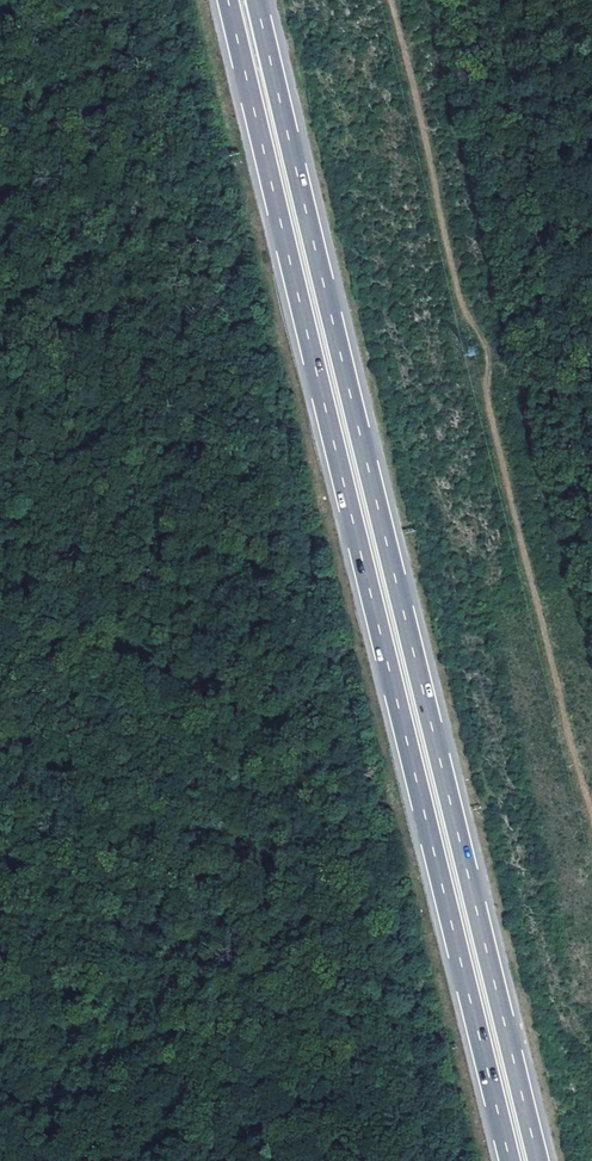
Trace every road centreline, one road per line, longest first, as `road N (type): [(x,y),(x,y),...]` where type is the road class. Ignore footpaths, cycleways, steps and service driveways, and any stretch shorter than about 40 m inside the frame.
road 1 (motorway): [(229,0),(510,1160)]
road 2 (motorway): [(539,1160),(258,0)]

